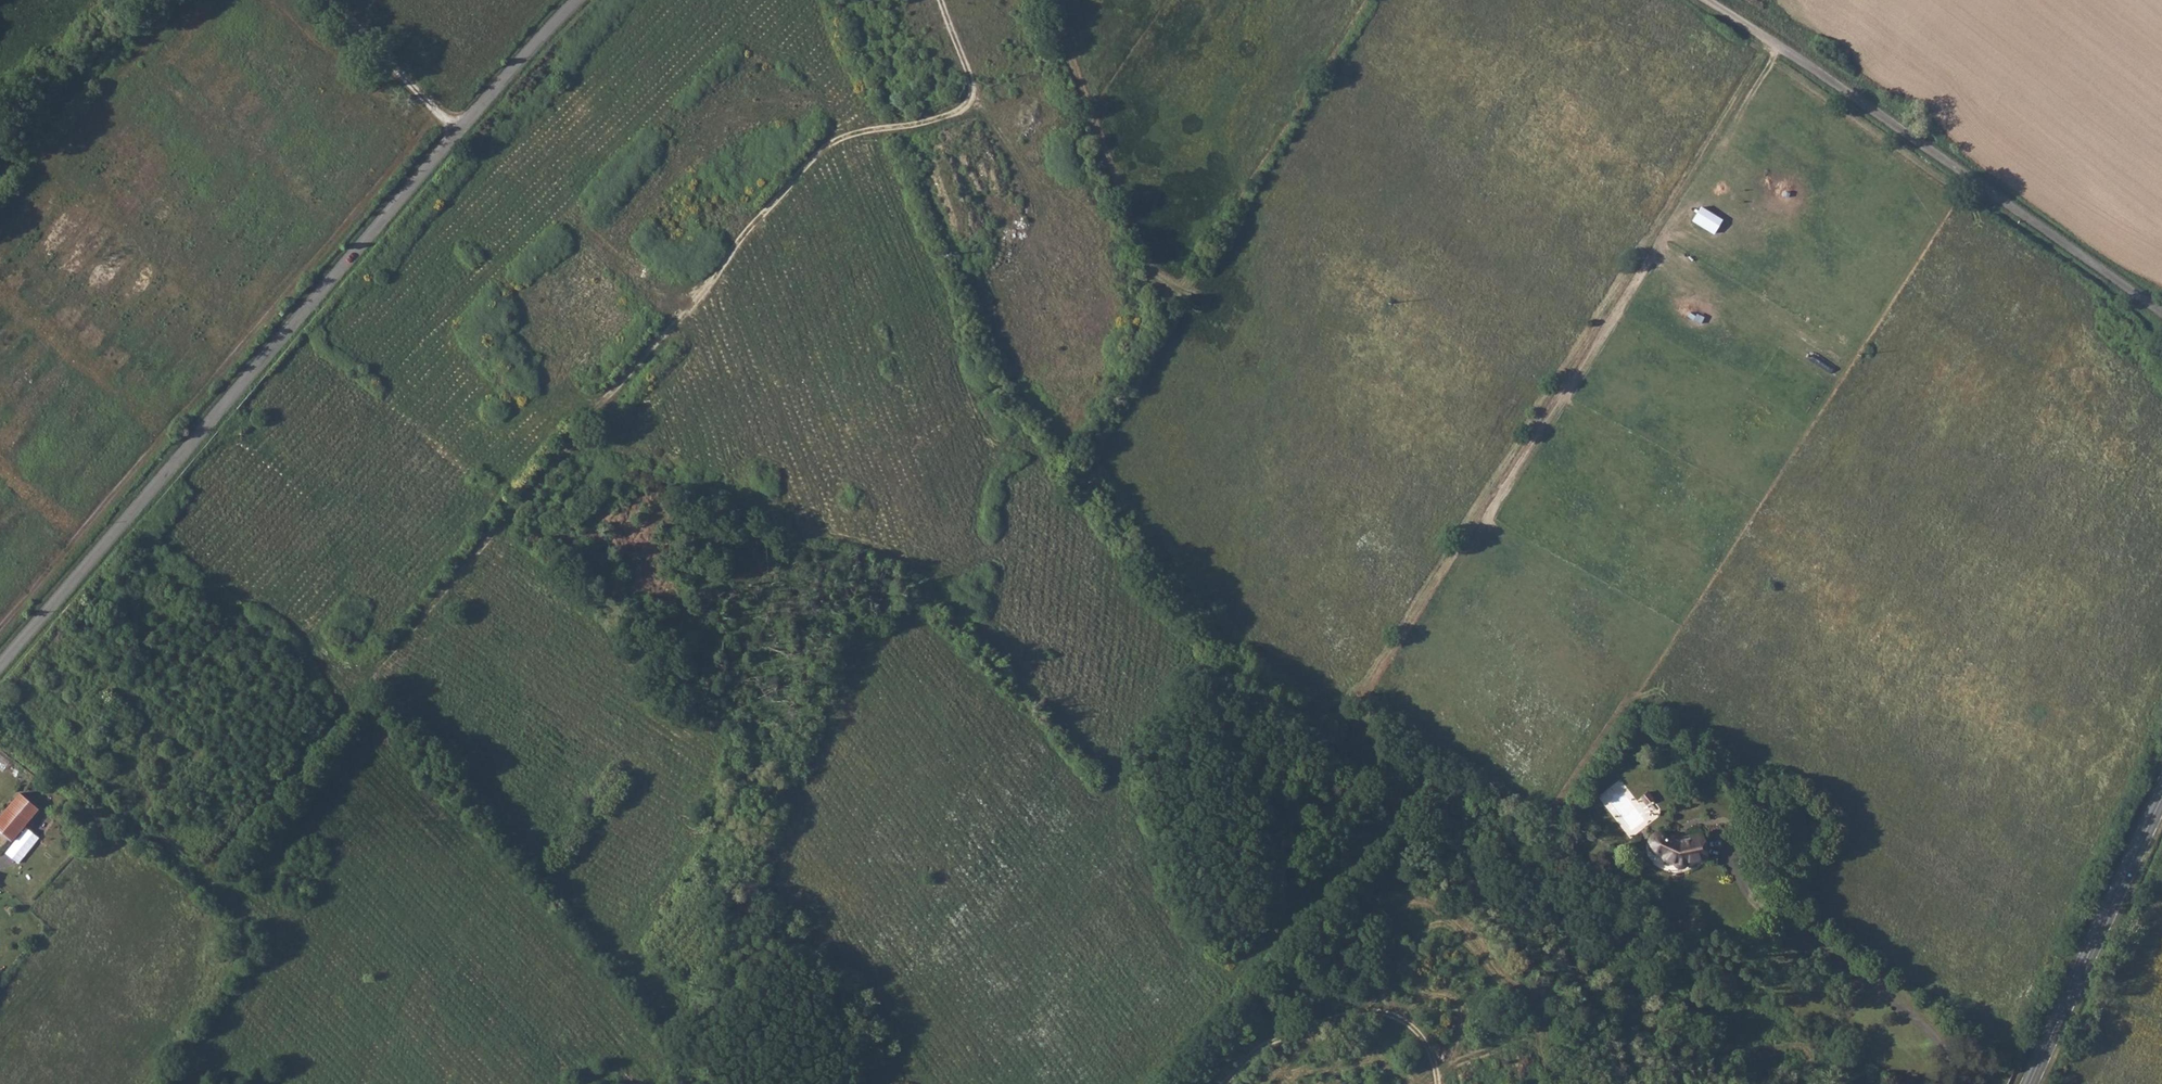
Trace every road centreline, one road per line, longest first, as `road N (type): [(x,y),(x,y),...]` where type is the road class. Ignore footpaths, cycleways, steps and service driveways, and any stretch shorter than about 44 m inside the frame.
road 1 (track): [(0,711),(199,875),(832,136),(909,124),(973,98)]
road 2 (unclassified): [(0,665),(578,0)]
road 3 (unclassified): [(2161,312),(1707,0)]
road 4 (primary): [(2161,798),(2032,1083)]
road 5 (track): [(938,0),(1046,282)]
road 6 (track): [(1438,1083),(1433,1046),(1409,1022),(1376,1010),(1255,1043),(1219,1083)]

